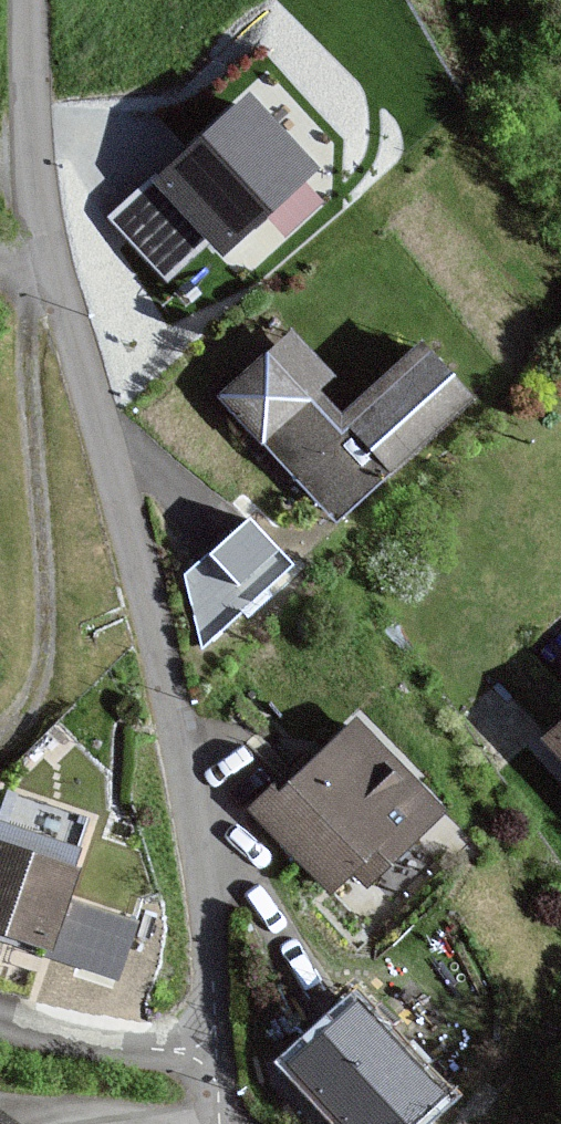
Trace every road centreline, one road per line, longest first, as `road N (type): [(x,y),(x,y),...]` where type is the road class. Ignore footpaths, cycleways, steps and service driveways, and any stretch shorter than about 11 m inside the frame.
road 1 (residential): [(215,1051),(190,820),(111,476),(37,215),(28,0)]
road 2 (track): [(32,279),(26,379),(45,565),(43,652),(24,709),(0,733)]
road 3 (residential): [(0,1017),(58,1033),(215,1051)]

